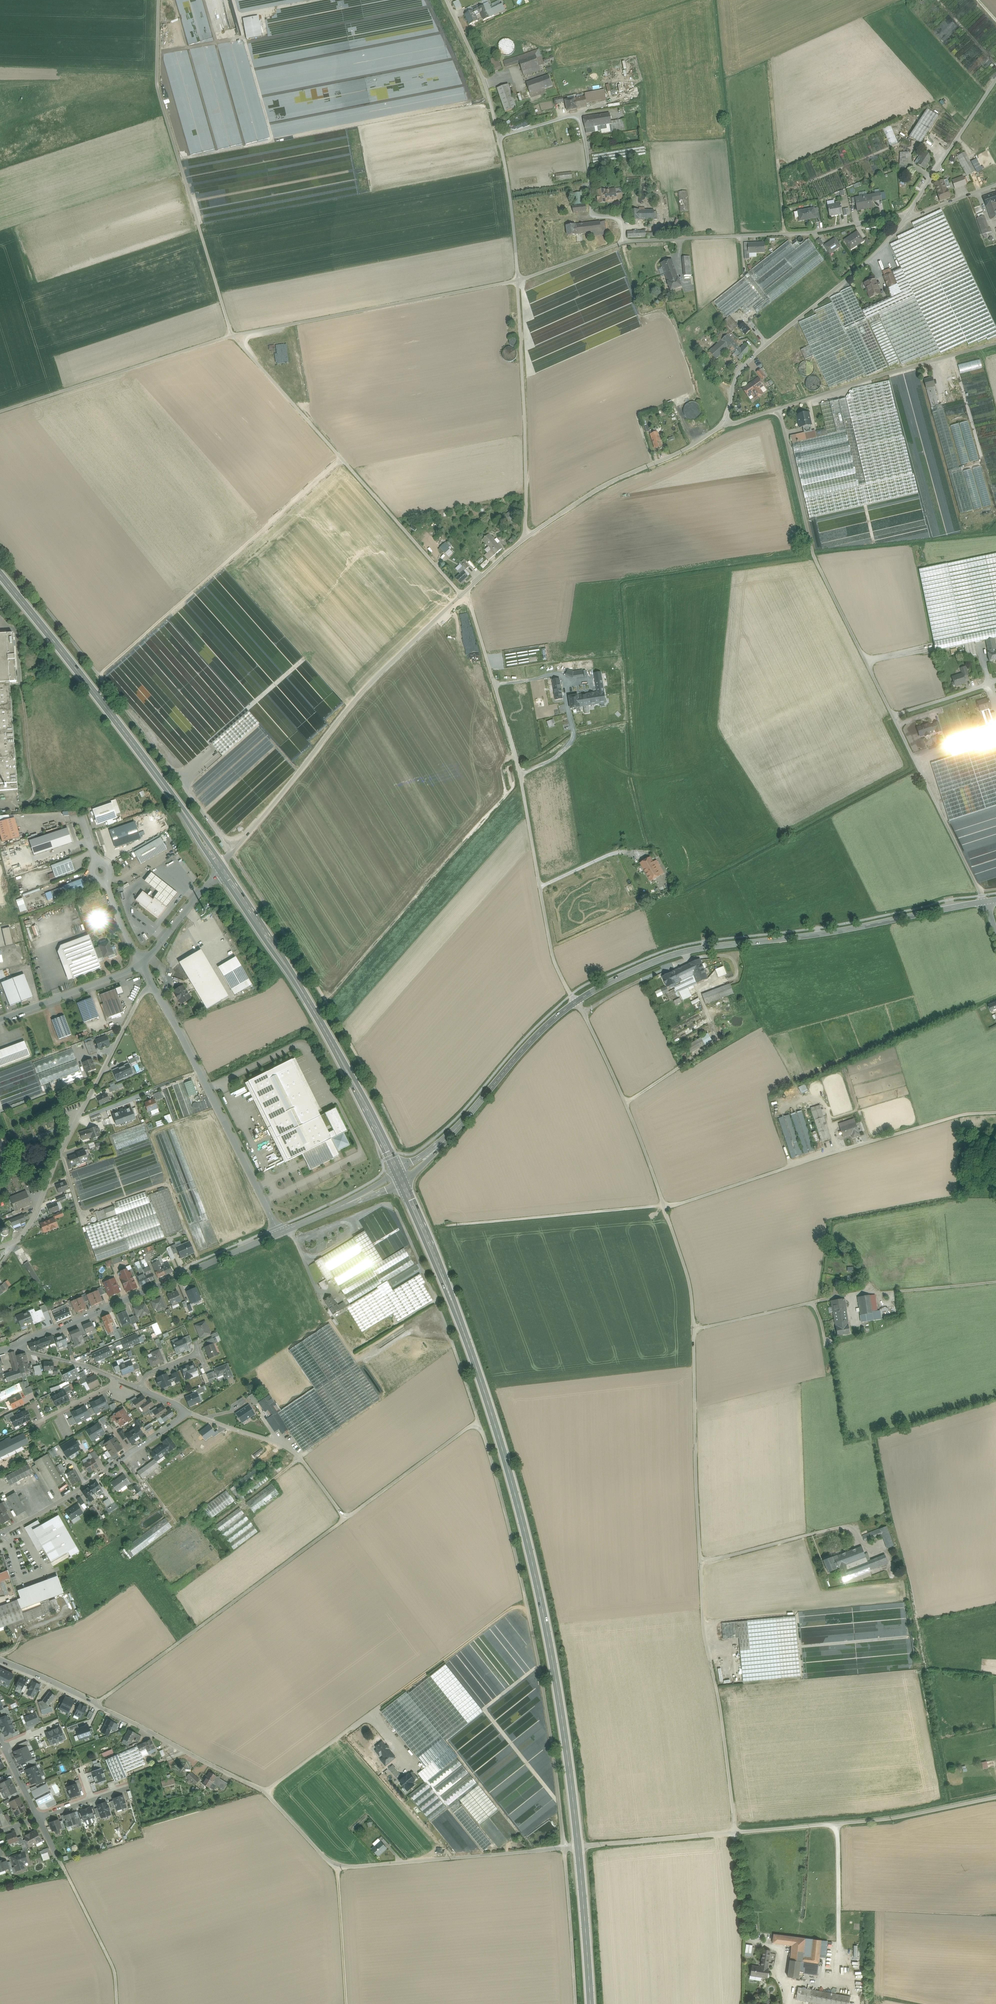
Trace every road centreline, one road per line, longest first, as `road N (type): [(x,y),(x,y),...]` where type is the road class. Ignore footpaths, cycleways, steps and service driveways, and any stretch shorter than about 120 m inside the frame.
road 1 (track): [(399,1139),(325,1000),(232,854),(0,552)]
road 2 (secondary): [(400,1178),(476,1367),(529,1547),(578,1846)]
road 3 (unclassified): [(735,1833),(705,1645),(691,1290),(664,1206)]
road 4 (track): [(478,1420),(513,1542),(551,1733),(575,2003)]
road 5 (track): [(995,1114),(961,1116),(664,1206),(577,1002)]
road 6 (track): [(980,894),(814,557),(778,408)]
road 7 (track): [(97,1704),(478,1420)]
road 8 (unclassified): [(577,1002),(554,962),(520,772),(462,594)]
road 9 (secondary): [(985,902),(680,952),(577,1002)]
road 10 (secondary): [(0,575),(221,868)]
road 11 (unclassified): [(221,868),(349,706),(462,594)]
road 12 (secondary): [(221,868),(334,1045),(400,1178)]
road 13 (unclassified): [(156,0),(154,78),(232,336)]
road 14 (unclassified): [(462,594),(232,336)]
road 15 (residential): [(578,1846),(337,1866),(265,1792)]
road 16 (track): [(478,1420),(396,1211),(385,1205),(295,1239)]
road 17 (track): [(99,676),(342,459)]
road 18 (residential): [(0,1247),(31,1223),(141,995),(153,986)]
road 19 (track): [(694,1329),(825,1300),(995,1282)]
road 20 (residential): [(265,1792),(0,1660)]
road 21 (unclassified): [(717,430),(747,362),(876,254),(908,214)]
road 22 (unclassified): [(232,336),(518,280)]
road 23 (unclassified): [(717,430),(995,343)]
road 24 (unclassified): [(623,242),(816,232),(908,214)]
road 25 (secondary): [(279,1233),(17,1347)]
road 26 (unclassified): [(279,1233),(153,986)]
road 27 (residential): [(995,1797),(897,1820),(735,1833)]
road 28 (unclassified): [(518,280),(525,537)]
road 29 (secondary): [(577,1002),(400,1178)]
road 30 (unclassified): [(0,412),(232,336)]
road 31 (residential): [(499,136),(581,118),(592,214),(617,217),(623,242)]
road 32 (residential): [(184,1412),(0,1534)]
road 33 (unclassified): [(525,537),(606,485),(717,430)]
road 34 (track): [(664,1206),(449,1226)]
road 35 (residential): [(184,1412),(295,1452),(345,1519)]
road 36 (track): [(520,772),(556,757),(573,737),(563,677),(495,684)]
road 37 (unclassified): [(908,214),(995,80)]
road 38 (residential): [(735,1833),(578,1846)]
road 39 (secondary): [(578,1846),(591,2003)]
road 40 (track): [(700,1565),(851,1533)]
road 41 (track): [(117,2003),(113,1968),(61,1863)]
road 42 (unclassified): [(141,965),(0,1021)]
road 43 (unclassified): [(447,0),(499,136)]
road 44 (unclassified): [(499,136),(518,280)]
road 45 (track): [(337,1866),(345,2003)]
road 46 (secondary): [(400,1178),(279,1233)]
road 47 (unclassified): [(141,965),(221,868)]

